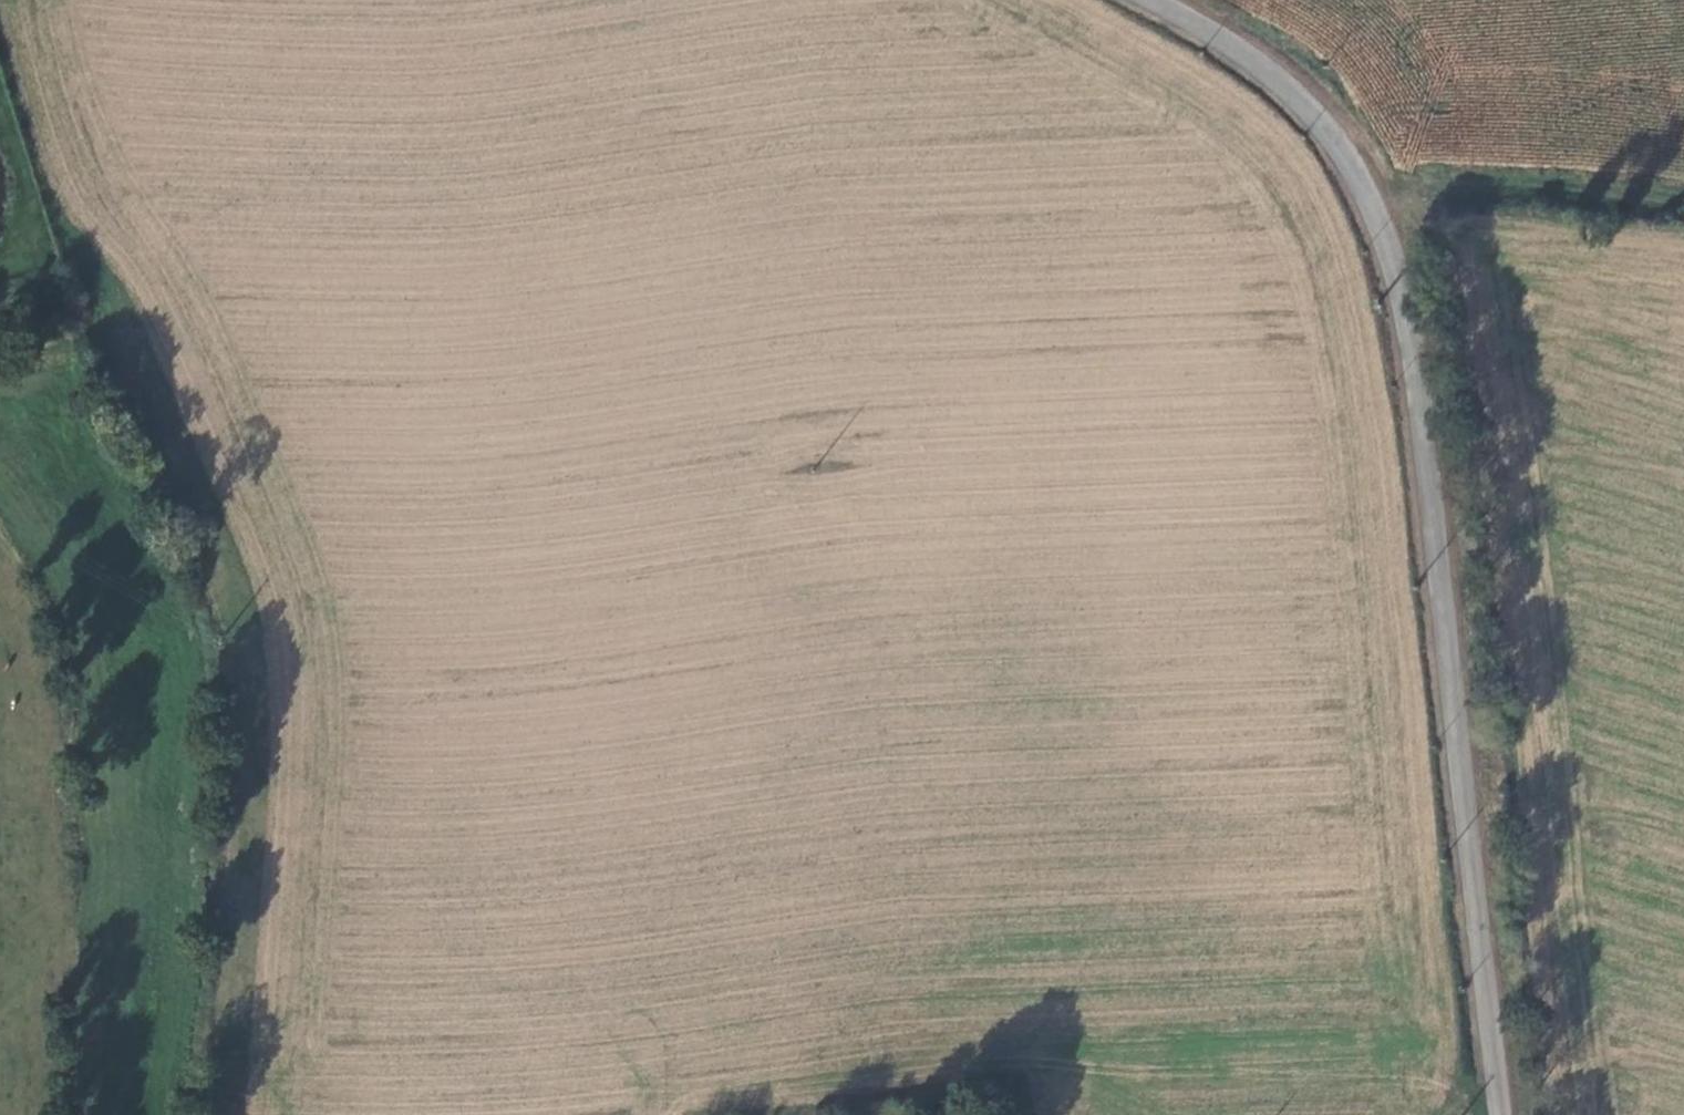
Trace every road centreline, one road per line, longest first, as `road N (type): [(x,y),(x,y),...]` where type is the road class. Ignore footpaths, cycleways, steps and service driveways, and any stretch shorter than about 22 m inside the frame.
road 1 (unclassified): [(1151,0),(1222,39),(1289,90),(1350,162),(1392,257),(1427,449),(1499,1114)]
road 2 (track): [(1350,162),(1441,154),(1683,175)]

